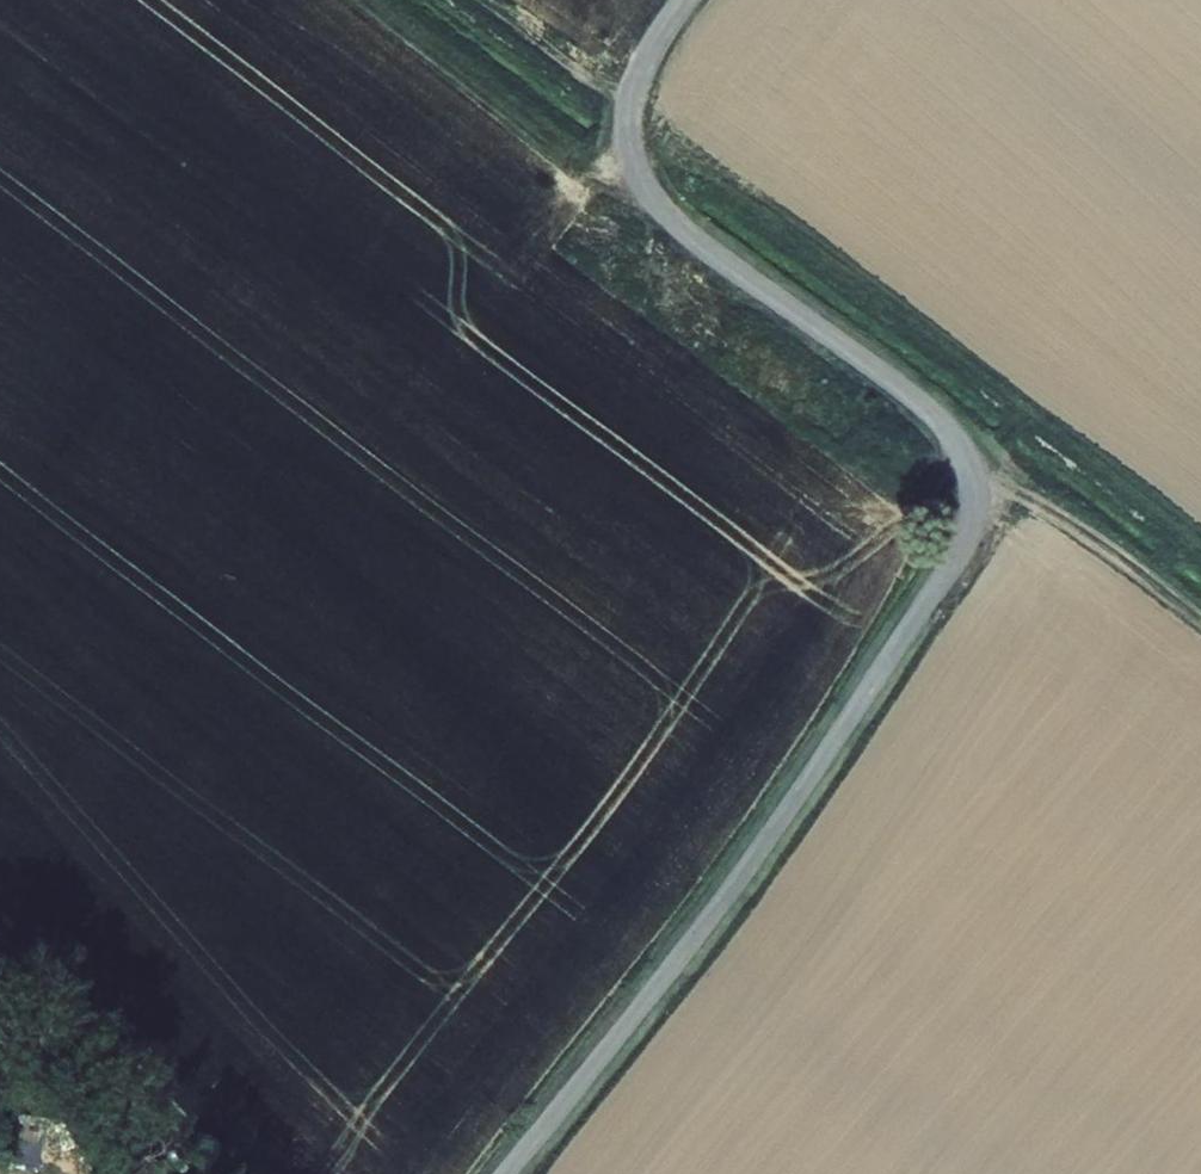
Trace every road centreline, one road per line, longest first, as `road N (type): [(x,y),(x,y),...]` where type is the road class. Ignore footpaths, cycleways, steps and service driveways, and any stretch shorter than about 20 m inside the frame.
road 1 (track): [(504,1173),(770,840),(951,566),(971,522),(970,483),(954,440),(930,412),(689,240),(635,175),(625,149),(629,95),(654,40),(688,0)]
road 2 (track): [(942,426),(979,422),(1032,440),(1200,576)]

